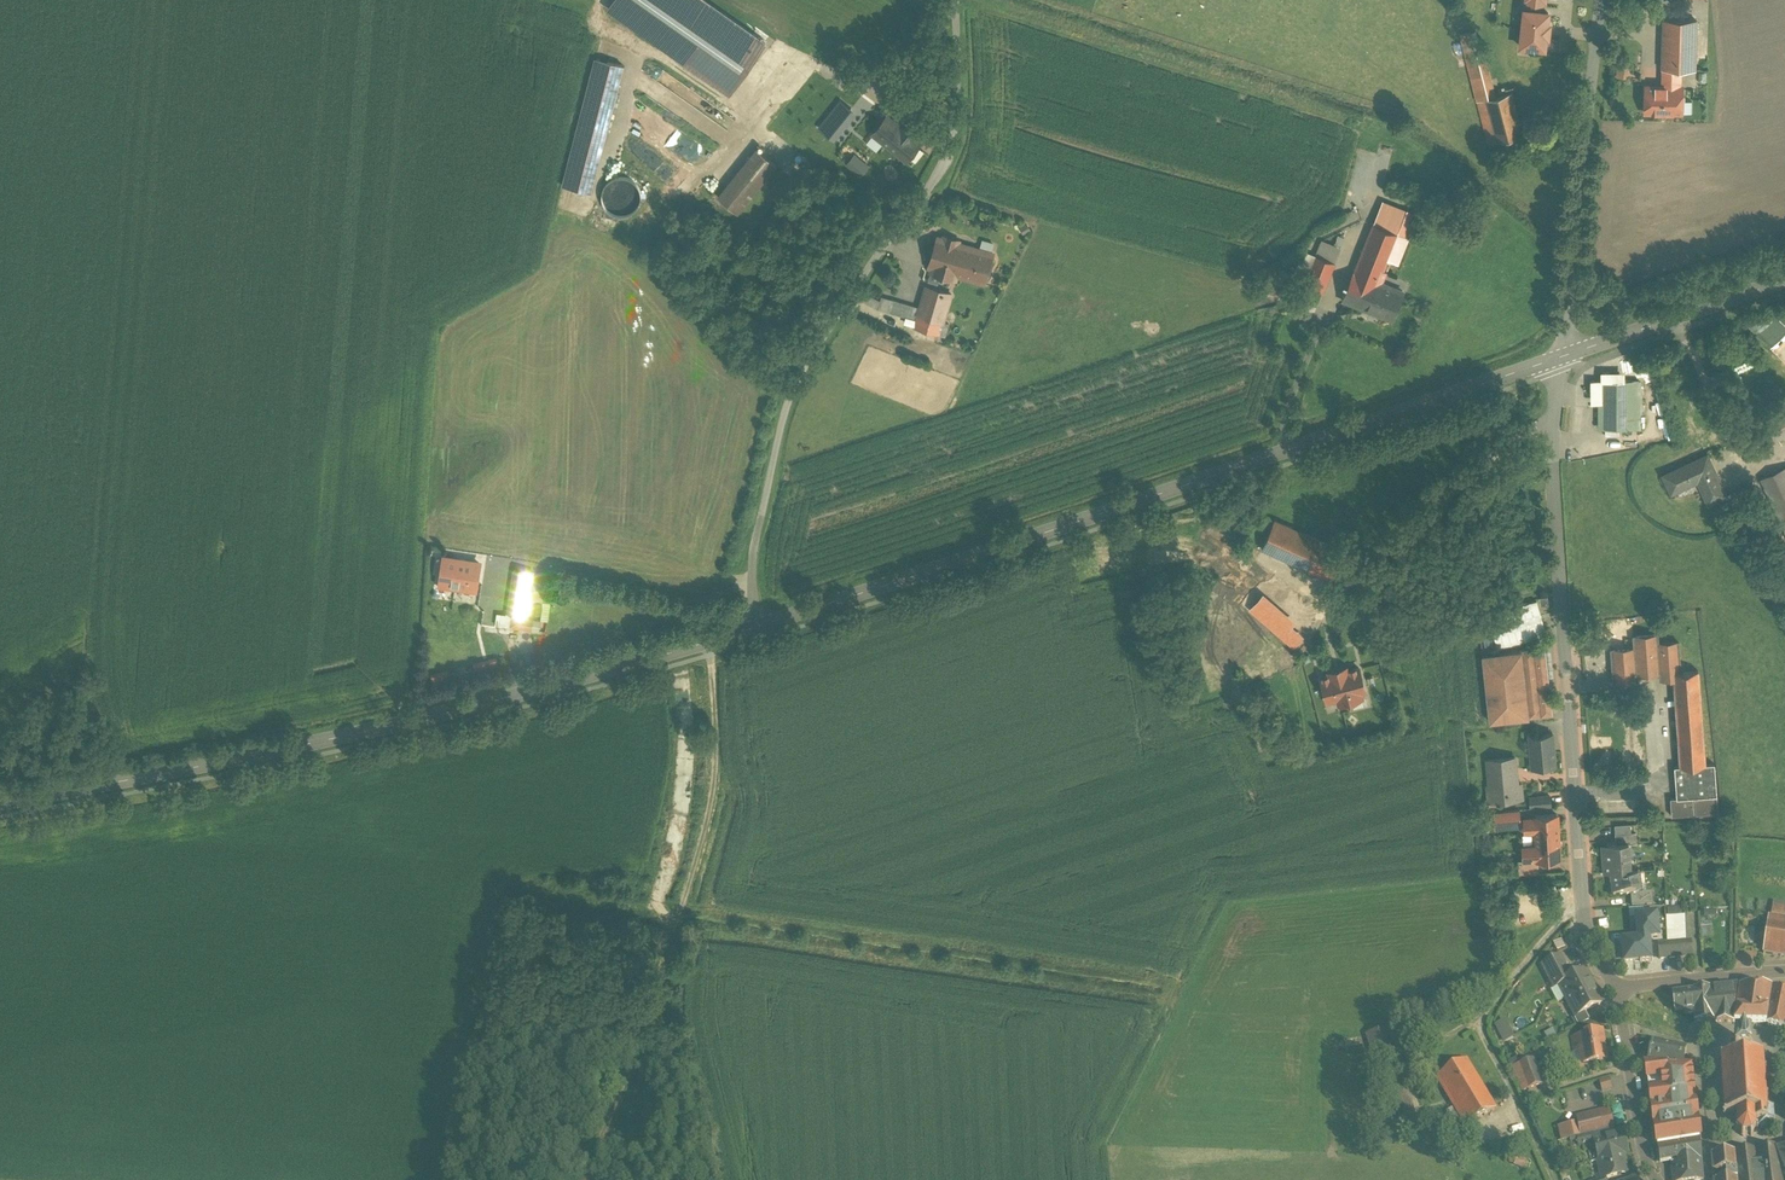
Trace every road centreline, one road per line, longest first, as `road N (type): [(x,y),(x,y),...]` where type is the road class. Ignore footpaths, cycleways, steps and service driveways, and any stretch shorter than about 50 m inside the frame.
road 1 (tertiary): [(1561,356),(759,626)]
road 2 (tertiary): [(759,626),(478,705),(0,804)]
road 3 (unclassified): [(759,626),(753,569),(789,402),(949,153),(956,0)]
road 4 (residential): [(1590,931),(1557,540),(1561,356)]
road 5 (track): [(1218,655),(1268,739),(1265,767),(1161,1024),(1103,1118),(1095,1146),(1101,1179)]
road 6 (unclassified): [(1561,356),(1601,0)]
road 7 (track): [(1556,1179),(1481,1030),(1484,1013),(1574,911),(1585,909)]
road 8 (tertiary): [(1784,280),(1561,356)]
road 9 (residential): [(1662,1179),(1646,1155),(1616,994)]
road 10 (residential): [(1616,994),(1784,974)]

